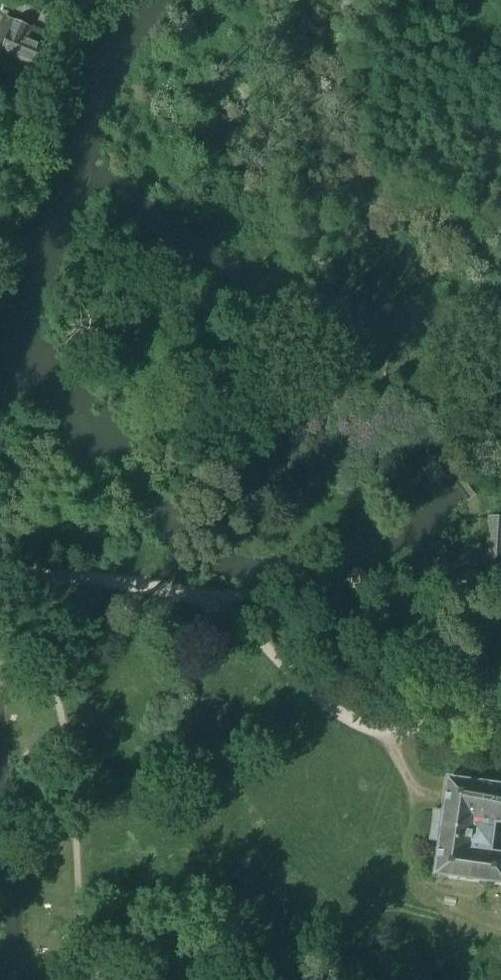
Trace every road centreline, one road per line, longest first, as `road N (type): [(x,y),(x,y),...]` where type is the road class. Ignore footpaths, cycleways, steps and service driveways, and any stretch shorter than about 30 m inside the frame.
road 1 (track): [(213,603),(344,718),(385,731),(500,717)]
road 2 (track): [(213,603),(400,582),(500,594)]
road 3 (track): [(0,571),(122,580),(213,603)]

